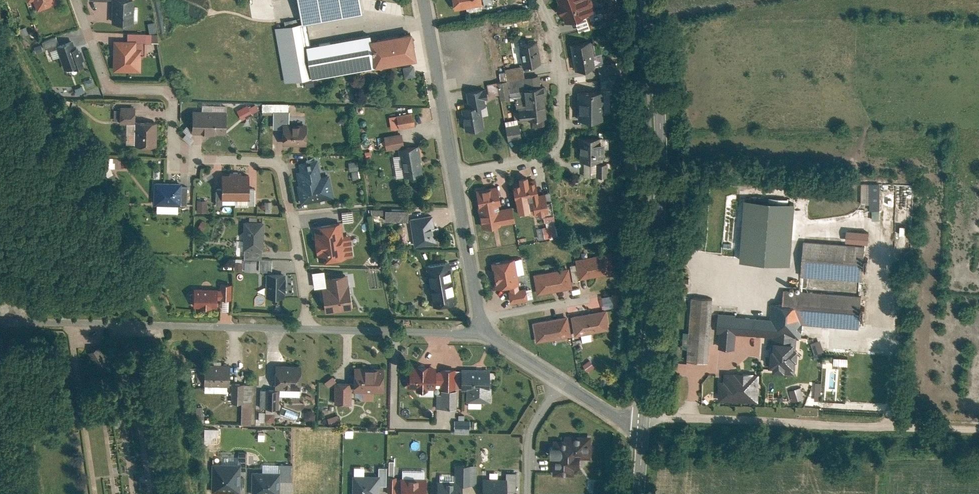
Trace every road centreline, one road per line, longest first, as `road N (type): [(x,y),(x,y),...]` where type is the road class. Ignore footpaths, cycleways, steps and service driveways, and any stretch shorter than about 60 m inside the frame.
road 1 (residential): [(78,0),(112,88),(175,90),(181,154),(270,161),(284,186),(307,327)]
road 2 (tertiary): [(642,0),(656,83),(656,197),(641,414)]
road 3 (track): [(978,428),(641,414)]
road 4 (residential): [(0,321),(307,327)]
road 5 (residential): [(542,0),(560,63),(565,137),(546,156),(455,175)]
road 6 (residential): [(307,327),(491,334)]
road 7 (residential): [(425,0),(455,175)]
road 8 (residential): [(455,175),(483,316)]
road 9 (residential): [(564,381),(530,429),(528,493)]

